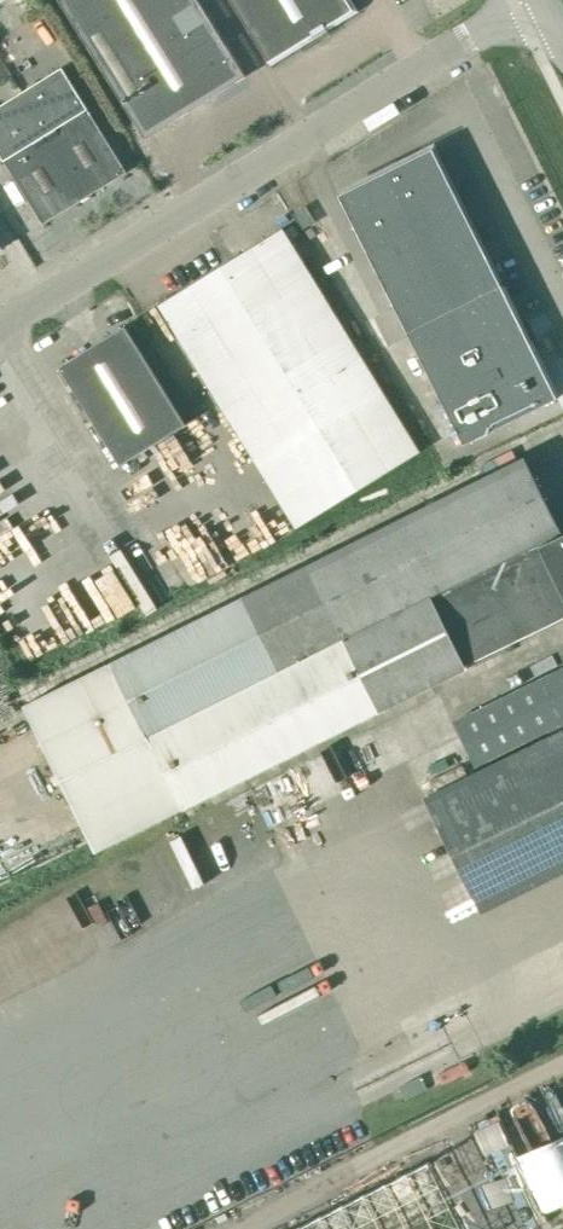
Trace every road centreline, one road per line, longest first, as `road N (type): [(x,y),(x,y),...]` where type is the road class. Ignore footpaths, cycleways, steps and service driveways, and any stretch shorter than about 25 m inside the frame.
road 1 (unclassified): [(0,320),(530,0)]

